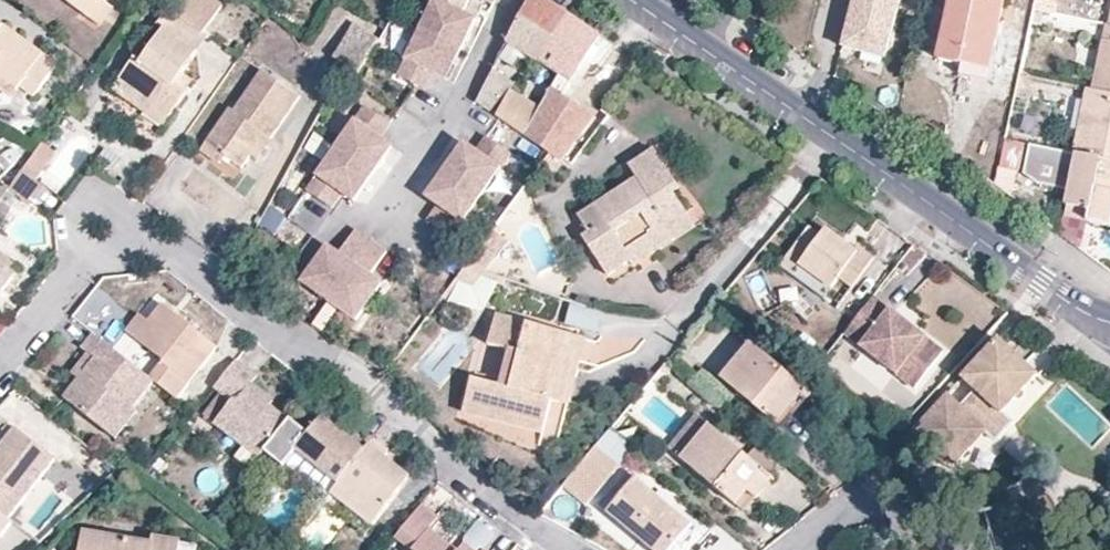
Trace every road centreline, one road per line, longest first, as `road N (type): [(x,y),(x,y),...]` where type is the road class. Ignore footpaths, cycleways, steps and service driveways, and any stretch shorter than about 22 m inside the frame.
road 1 (residential): [(0,376),(85,267),(111,252),(154,249),(374,386),(500,505),(580,549)]
road 2 (residential): [(1109,320),(1038,285),(631,0)]
road 3 (residential): [(794,549),(844,499),(961,549)]

